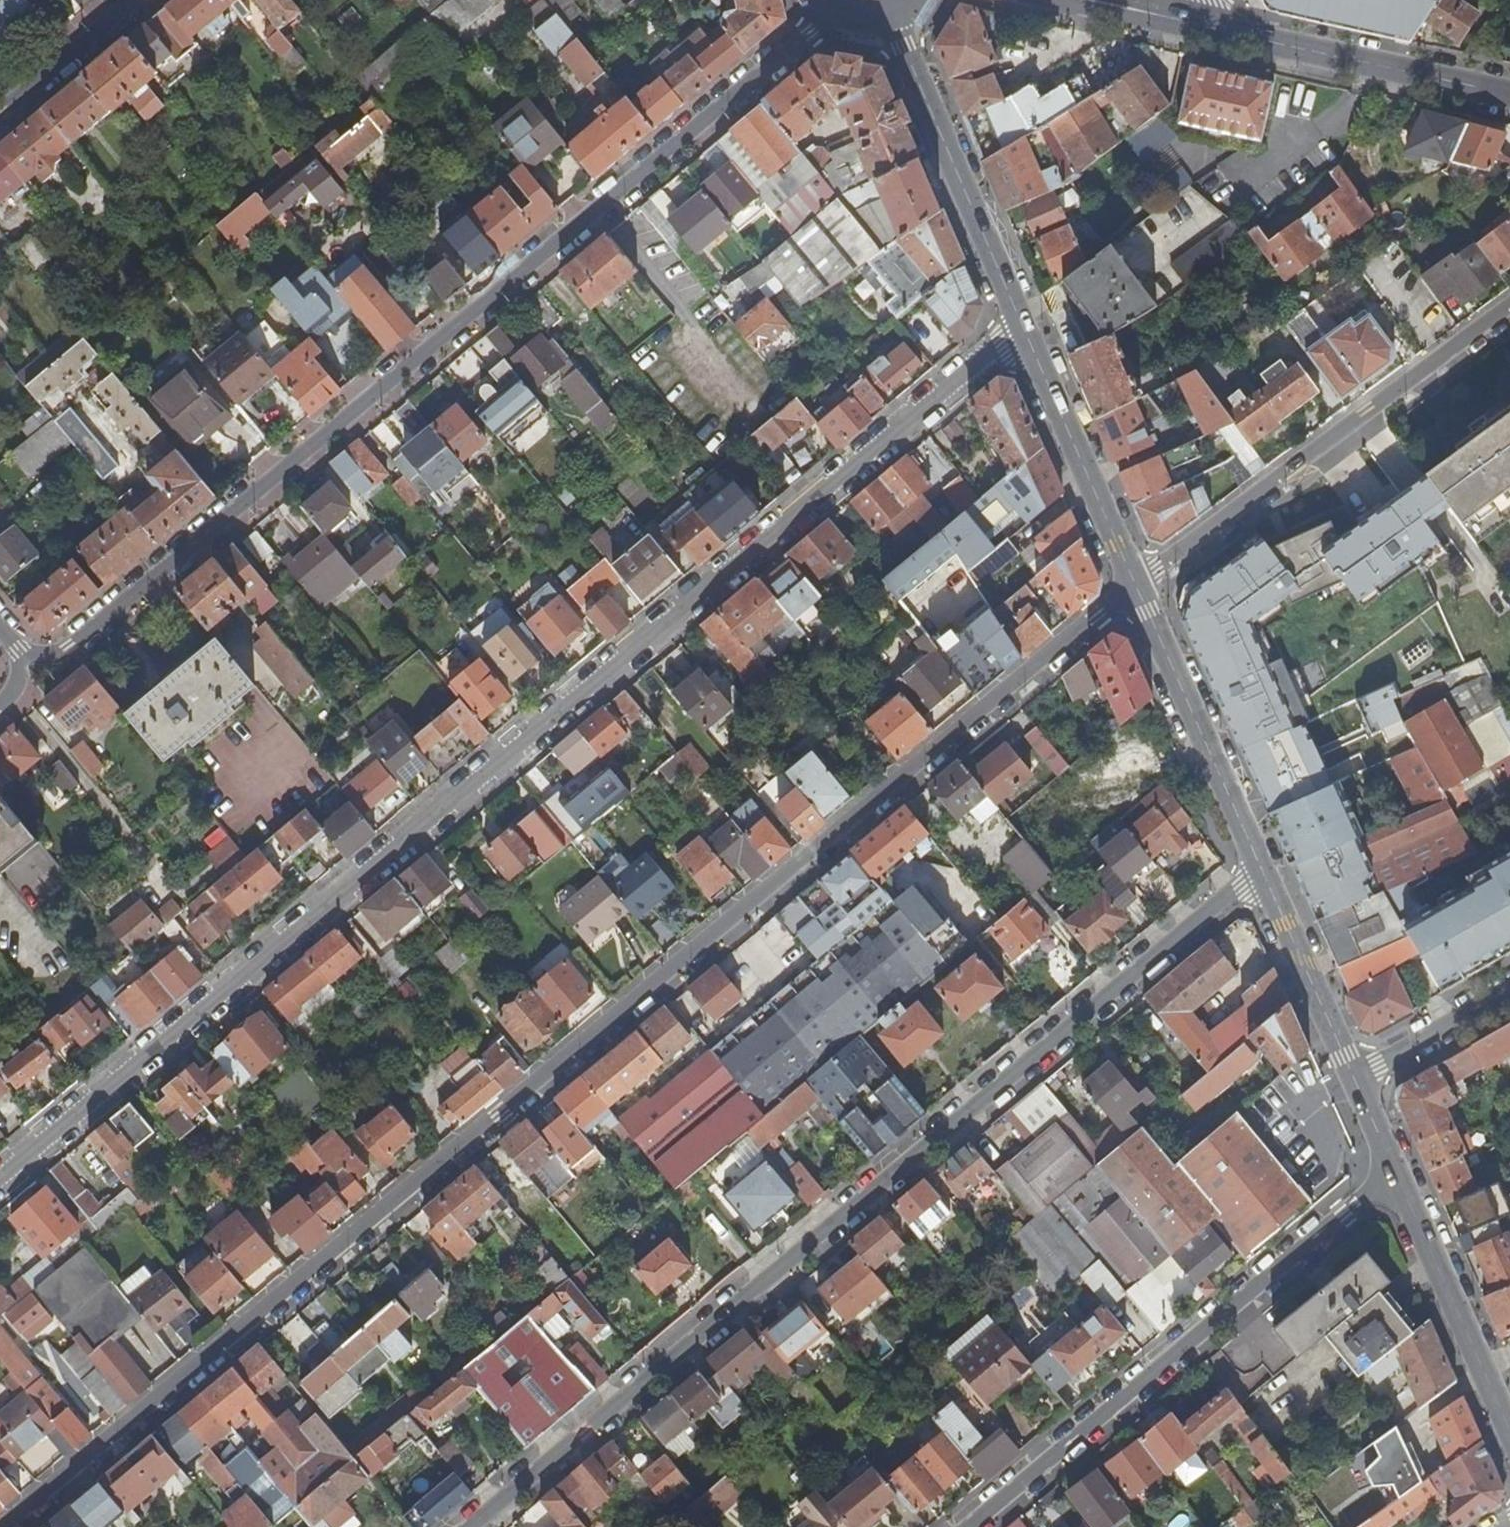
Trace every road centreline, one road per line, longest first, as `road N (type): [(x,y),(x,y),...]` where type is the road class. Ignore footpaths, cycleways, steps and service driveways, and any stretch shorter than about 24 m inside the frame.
road 1 (residential): [(1136,587),(4,1526)]
road 2 (residential): [(0,1177),(1001,345),(1026,333)]
road 3 (residential): [(843,10),(69,647),(25,658)]
road 4 (residential): [(472,1526),(1261,873)]
road 5 (residential): [(1398,1183),(1370,1192),(966,1526)]
road 6 (residential): [(1509,307),(1136,587)]
road 7 (tertiary): [(1026,333),(891,15)]
road 8 (tertiary): [(1201,24),(1509,95)]
road 9 (tertiary): [(1261,873),(1136,587)]
road 10 (tertiary): [(1136,587),(1026,333)]
road 11 (tertiary): [(1509,1431),(1398,1183)]
road 12 (tertiary): [(1357,1083),(1261,873)]
road 13 (residential): [(1357,1083),(1509,994)]
road 14 (residential): [(0,112),(133,0)]

